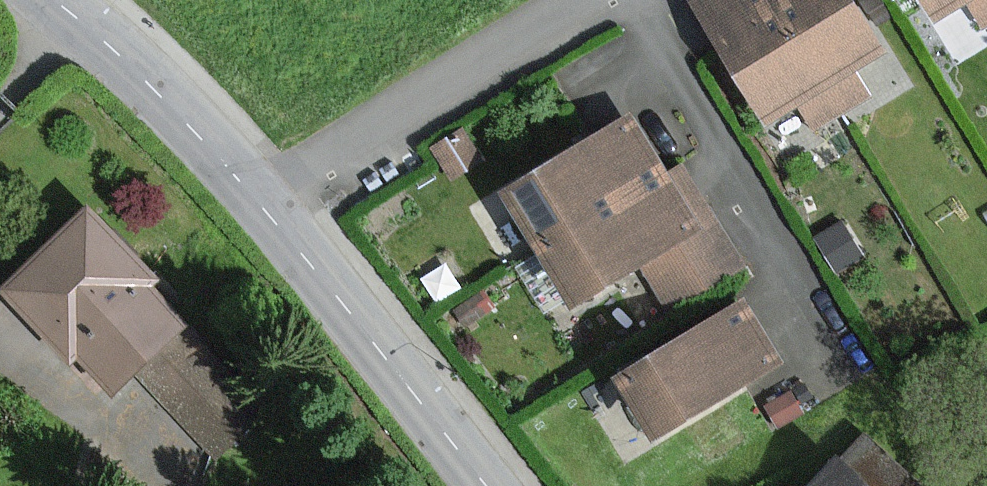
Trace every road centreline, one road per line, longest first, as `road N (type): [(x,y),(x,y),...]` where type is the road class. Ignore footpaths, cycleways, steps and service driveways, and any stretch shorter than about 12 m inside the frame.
road 1 (tertiary): [(490,485),(264,198)]
road 2 (residential): [(264,198),(570,0)]
road 3 (tertiary): [(264,198),(56,0)]

